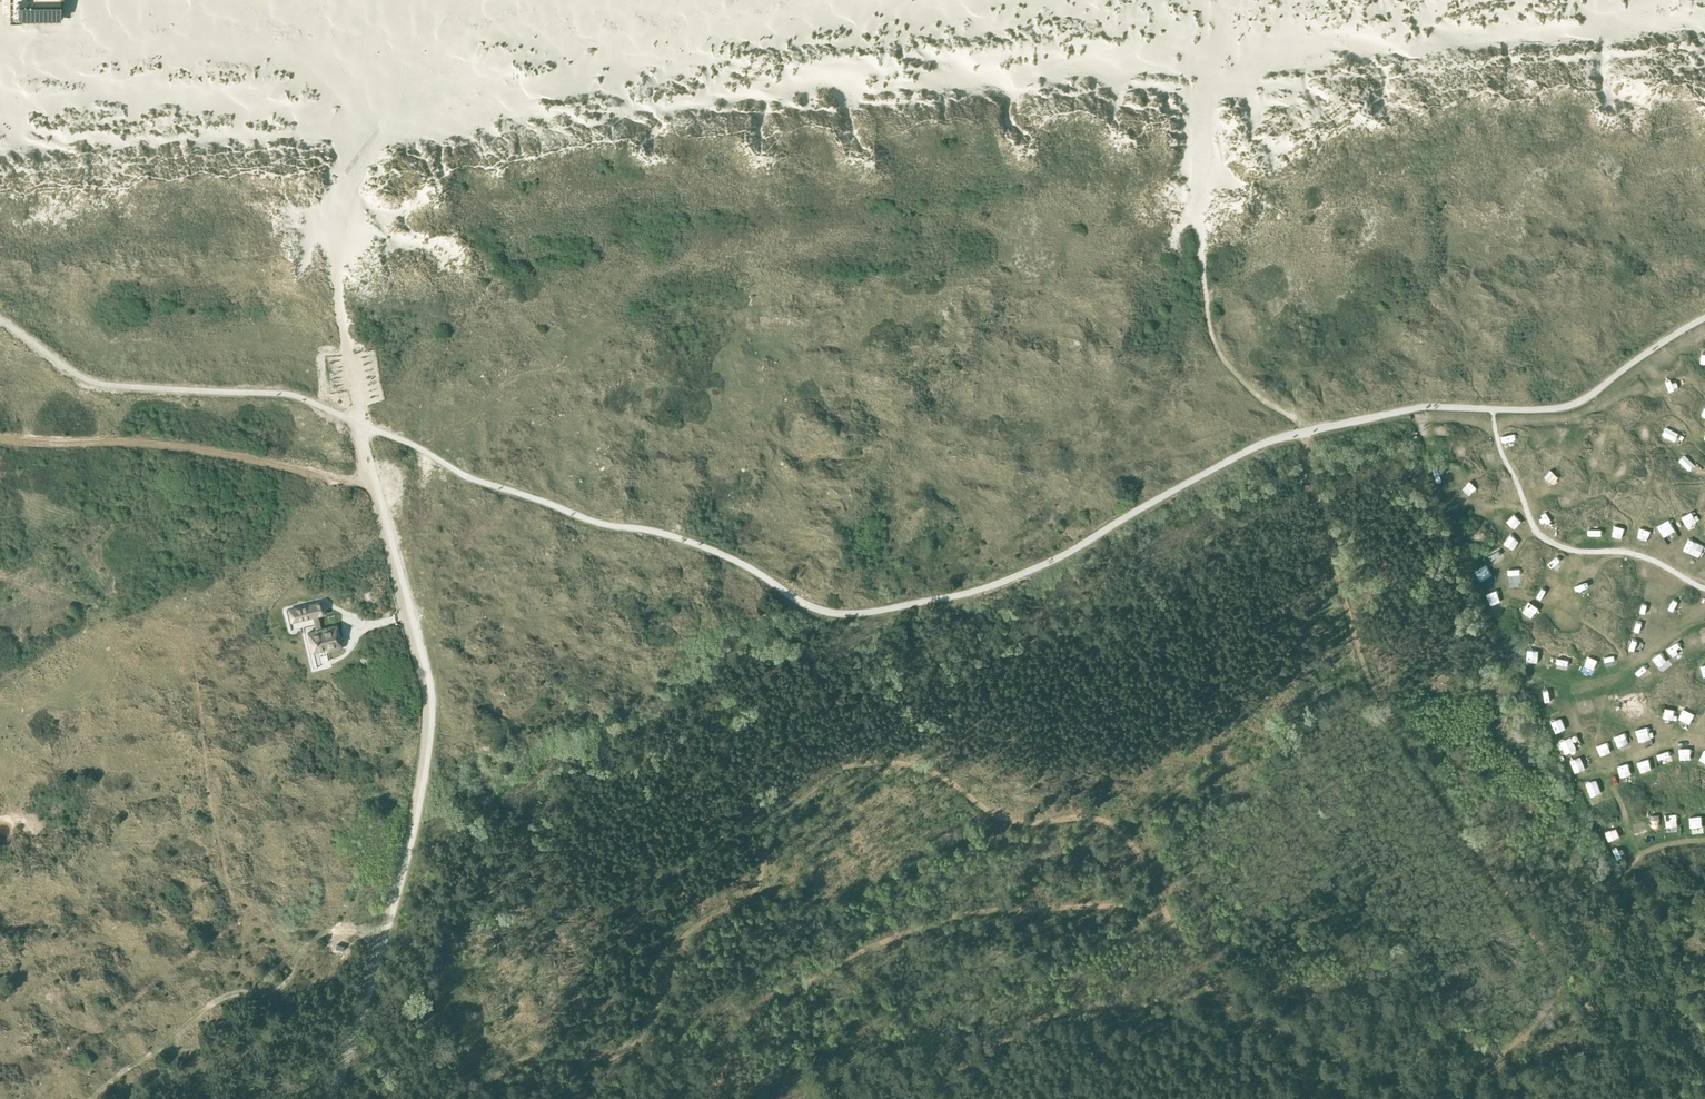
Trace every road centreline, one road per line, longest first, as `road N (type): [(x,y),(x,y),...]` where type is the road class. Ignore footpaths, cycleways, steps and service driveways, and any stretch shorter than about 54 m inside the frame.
road 1 (track): [(320,1098),(385,931),(426,762),(428,701),(373,478)]

